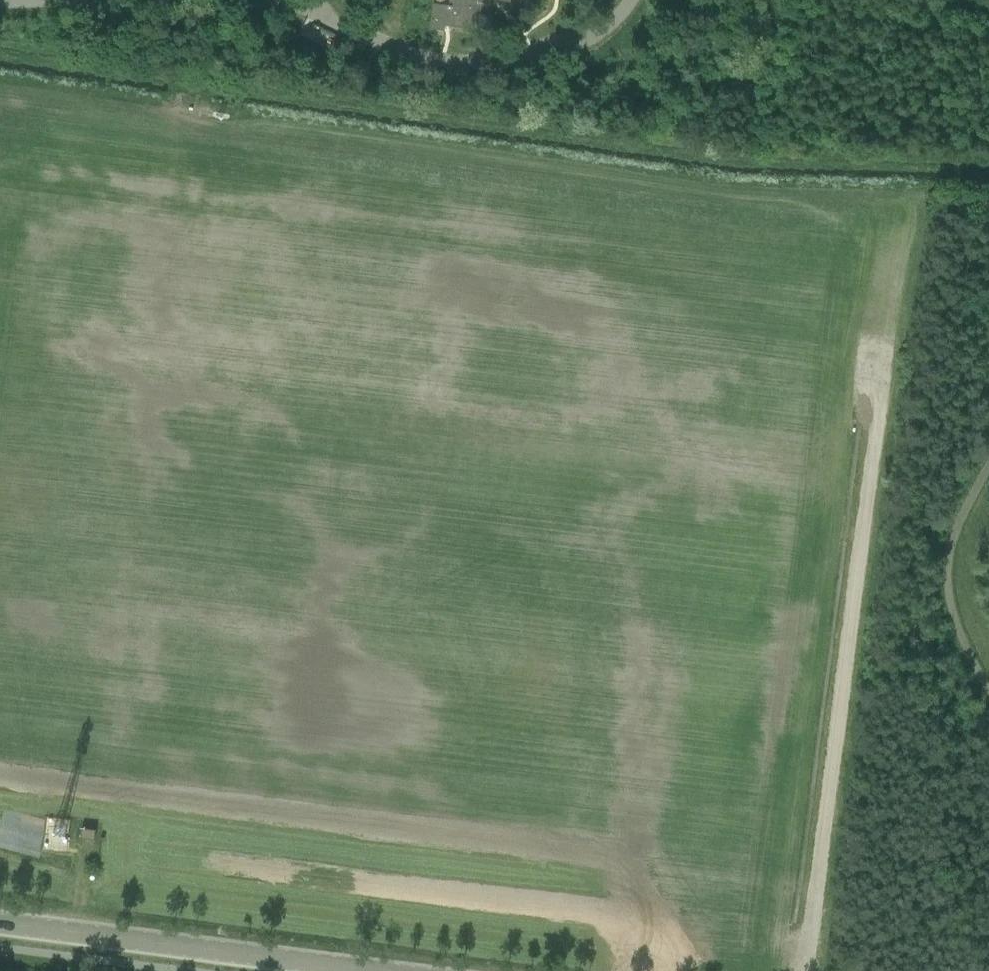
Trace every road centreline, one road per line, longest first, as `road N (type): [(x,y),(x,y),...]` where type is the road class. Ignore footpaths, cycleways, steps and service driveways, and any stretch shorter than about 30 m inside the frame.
road 1 (tertiary): [(371,970),(0,924)]
road 2 (track): [(988,692),(961,634),(949,580),(955,539),(988,468)]

